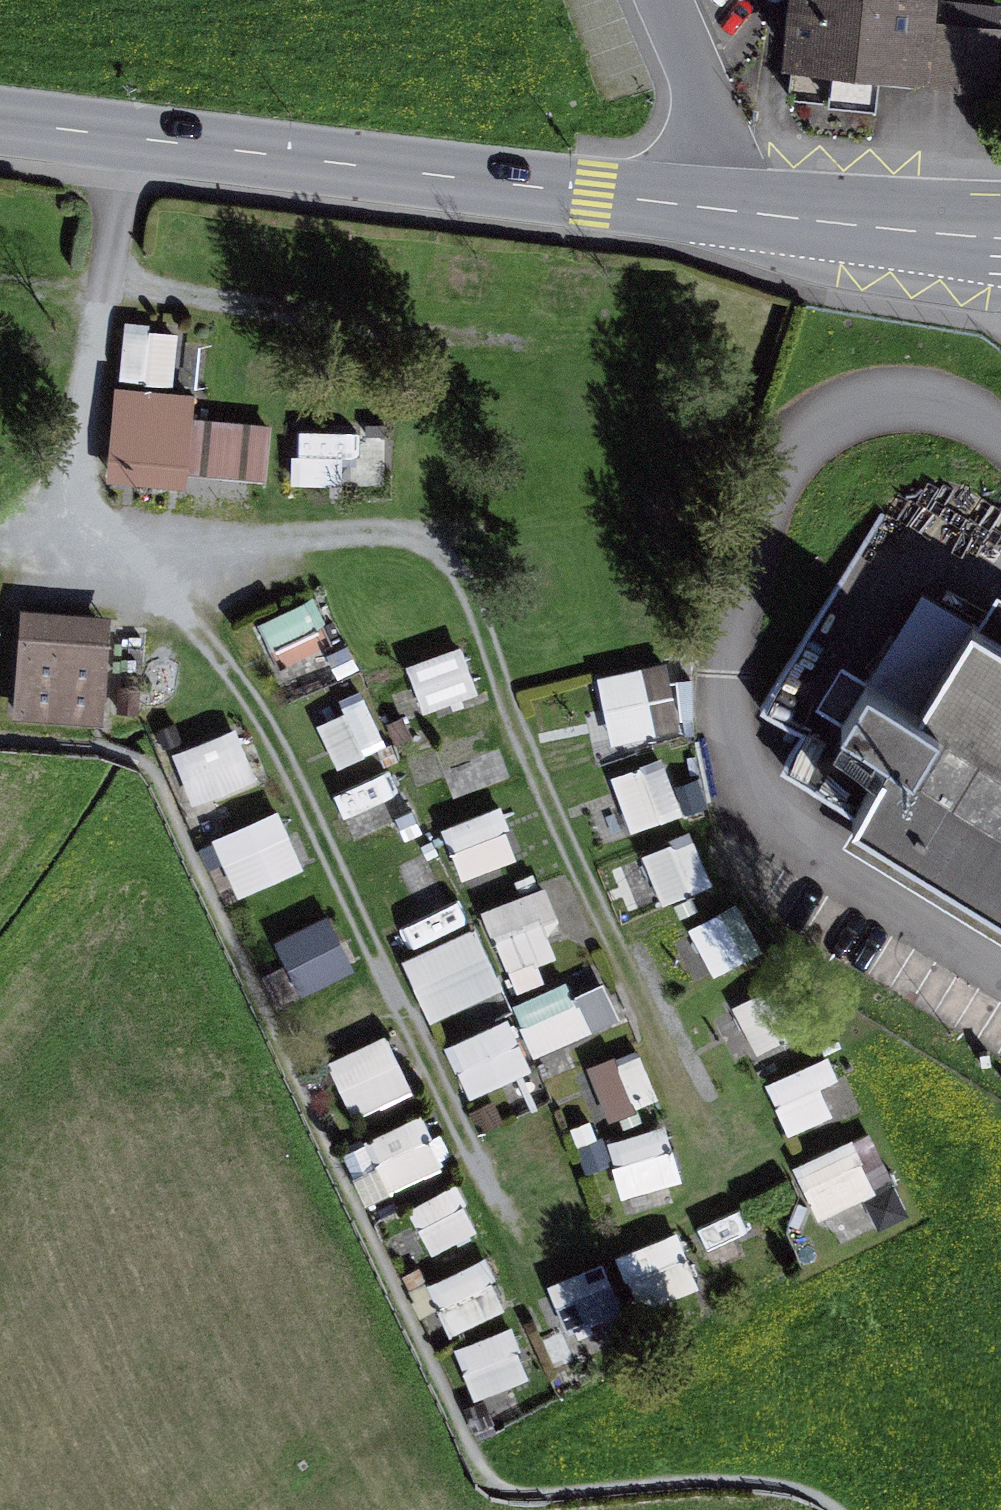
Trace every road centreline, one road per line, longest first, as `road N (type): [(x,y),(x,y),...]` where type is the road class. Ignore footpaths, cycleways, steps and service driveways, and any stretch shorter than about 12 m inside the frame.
road 1 (primary): [(701,207),(0,124)]
road 2 (primary): [(928,231),(701,207)]
road 3 (residential): [(668,0),(708,94),(701,207)]
road 4 (unclassified): [(108,274),(139,290),(280,316)]

